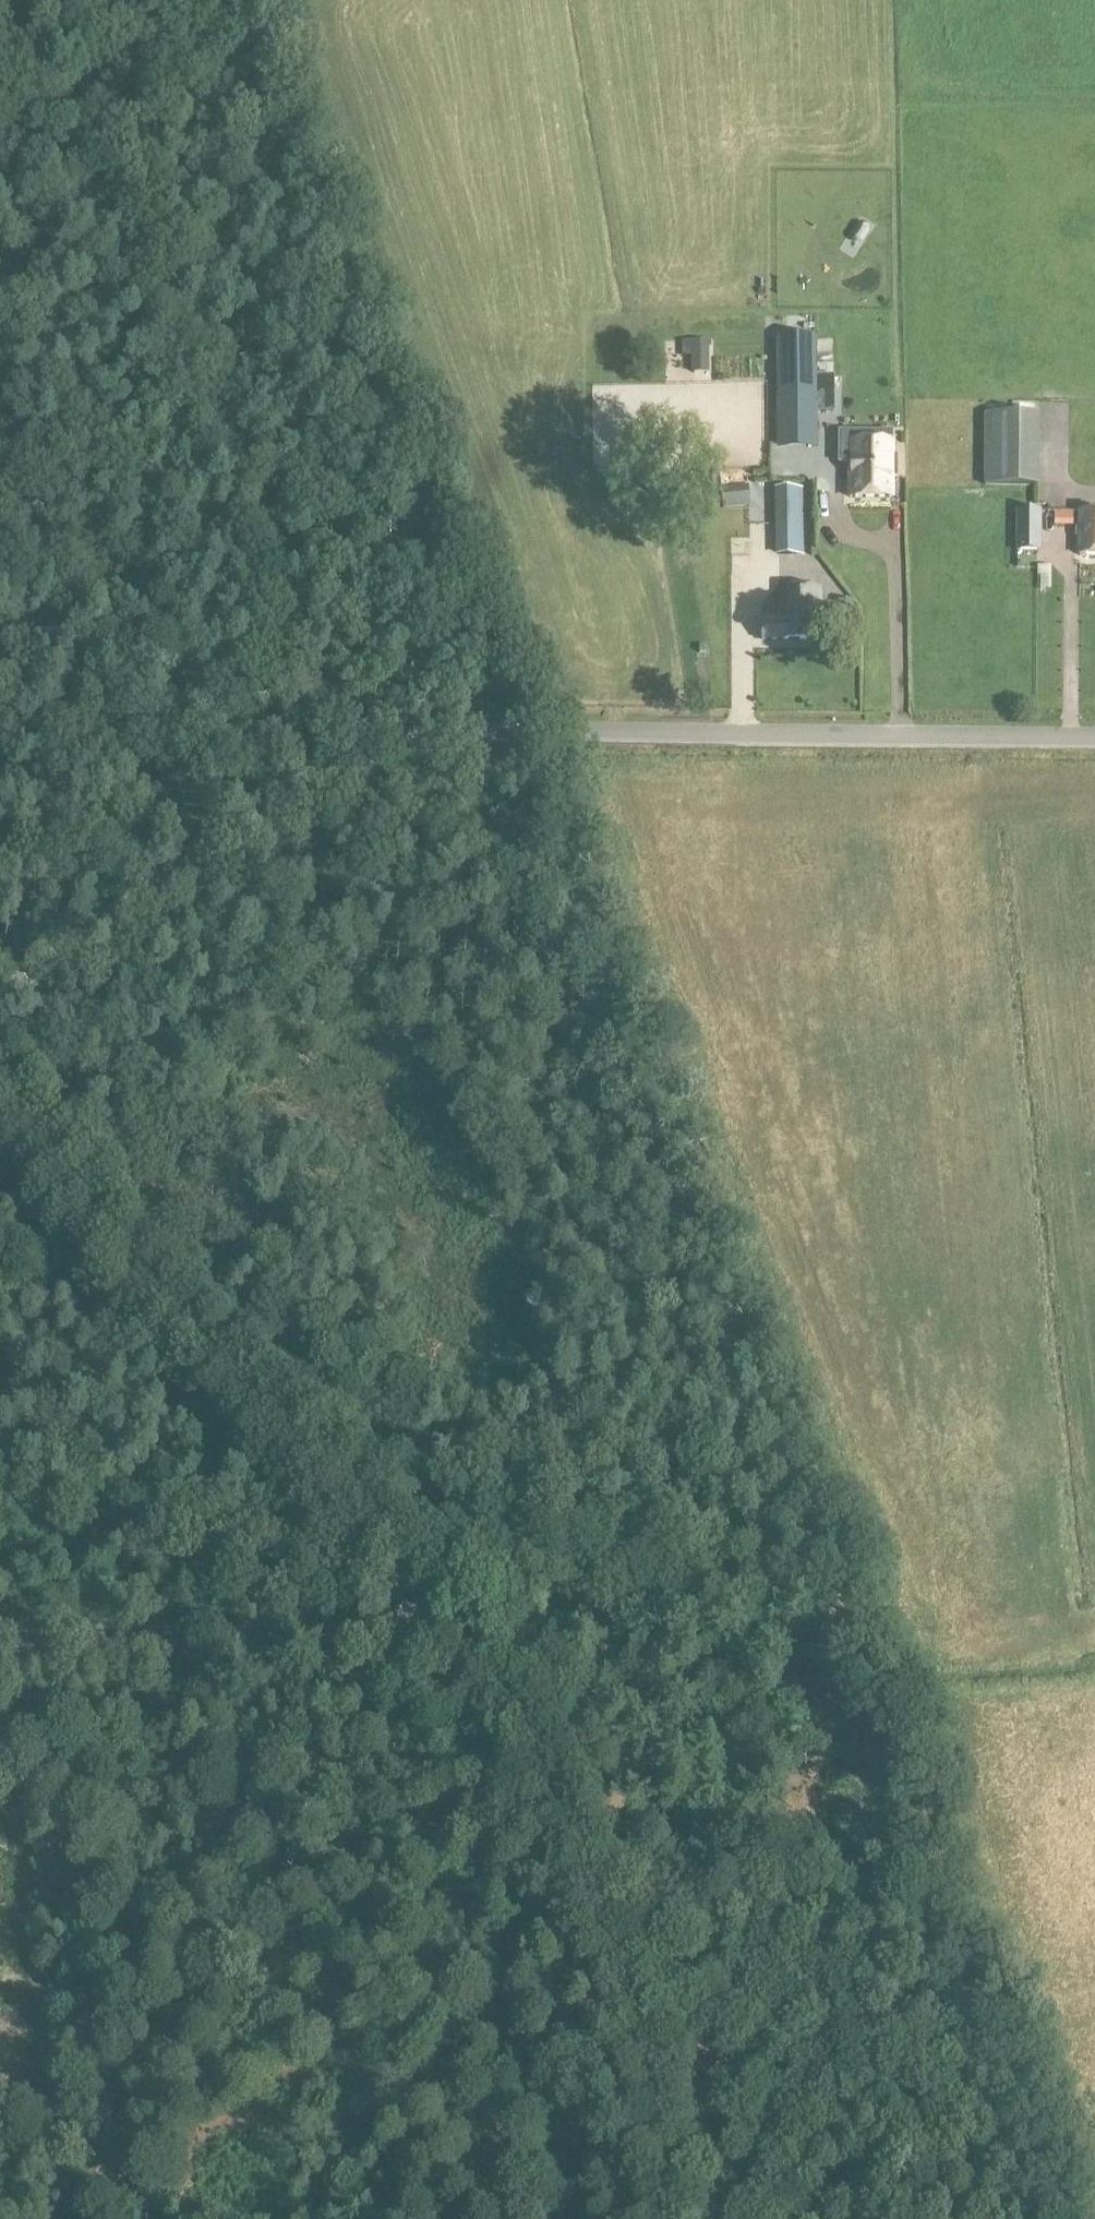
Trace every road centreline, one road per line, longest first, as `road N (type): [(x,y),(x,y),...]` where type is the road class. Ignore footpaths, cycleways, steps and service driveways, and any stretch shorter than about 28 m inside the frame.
road 1 (unclassified): [(1094,734),(543,728),(402,746),(328,771),(254,812),(0,992)]
road 2 (tertiary): [(453,1635),(380,1524),(15,1107),(0,1074)]
road 3 (tertiary): [(649,2218),(636,2070),(584,1902),(518,1749),(453,1635)]
road 4 (track): [(4,1636),(41,2091),(64,2218)]
road 5 (unclassified): [(453,1635),(0,1636)]

